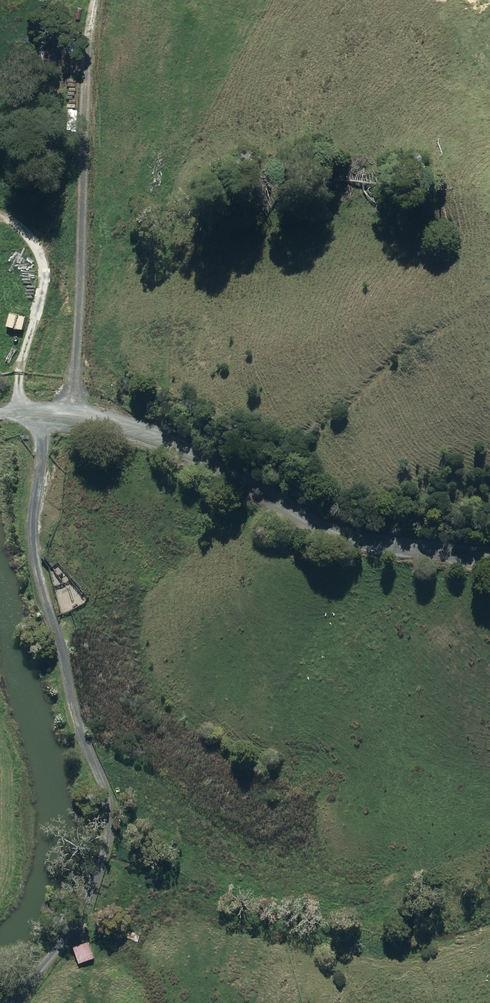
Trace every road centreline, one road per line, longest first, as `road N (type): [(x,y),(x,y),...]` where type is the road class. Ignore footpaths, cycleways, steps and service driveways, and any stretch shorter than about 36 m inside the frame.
road 1 (track): [(38,413),(36,568),(108,824),(85,905),(17,1002)]
road 2 (residential): [(0,413),(67,416),(152,436),(359,538),(489,552)]
road 3 (track): [(38,413),(19,389),(43,263),(21,226),(0,217)]

